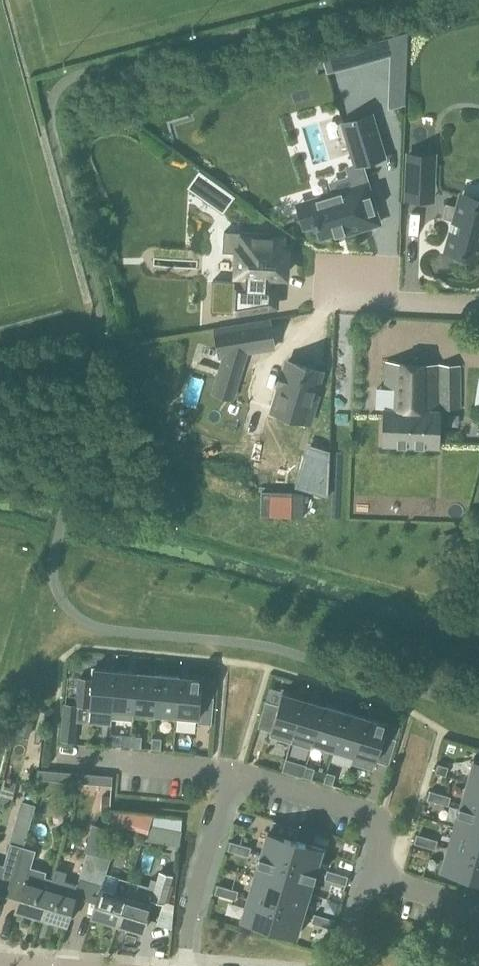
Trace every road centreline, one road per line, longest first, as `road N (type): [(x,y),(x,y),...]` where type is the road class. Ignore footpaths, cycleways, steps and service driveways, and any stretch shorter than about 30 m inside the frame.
road 1 (residential): [(238,772),(374,816),(386,837),(372,877)]
road 2 (residential): [(186,965),(192,912),(238,772)]
road 3 (residential): [(59,754),(238,772)]
road 4 (residential): [(328,297),(478,304)]

